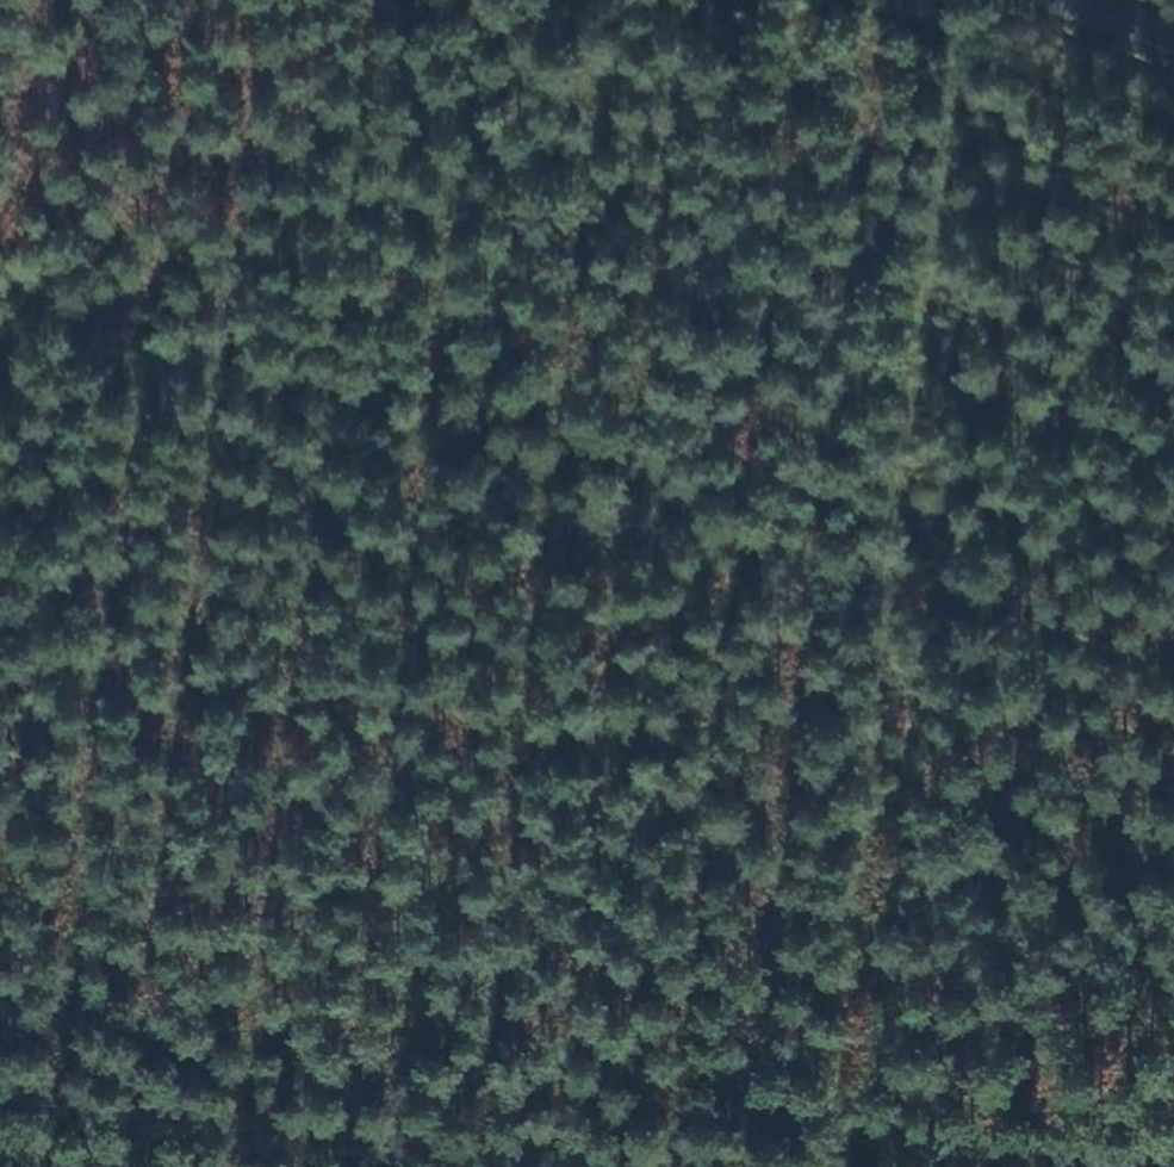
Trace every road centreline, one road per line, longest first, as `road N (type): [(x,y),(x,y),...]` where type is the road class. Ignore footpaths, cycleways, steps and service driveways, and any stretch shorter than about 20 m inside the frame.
road 1 (tertiary): [(1173,44),(1046,0)]

